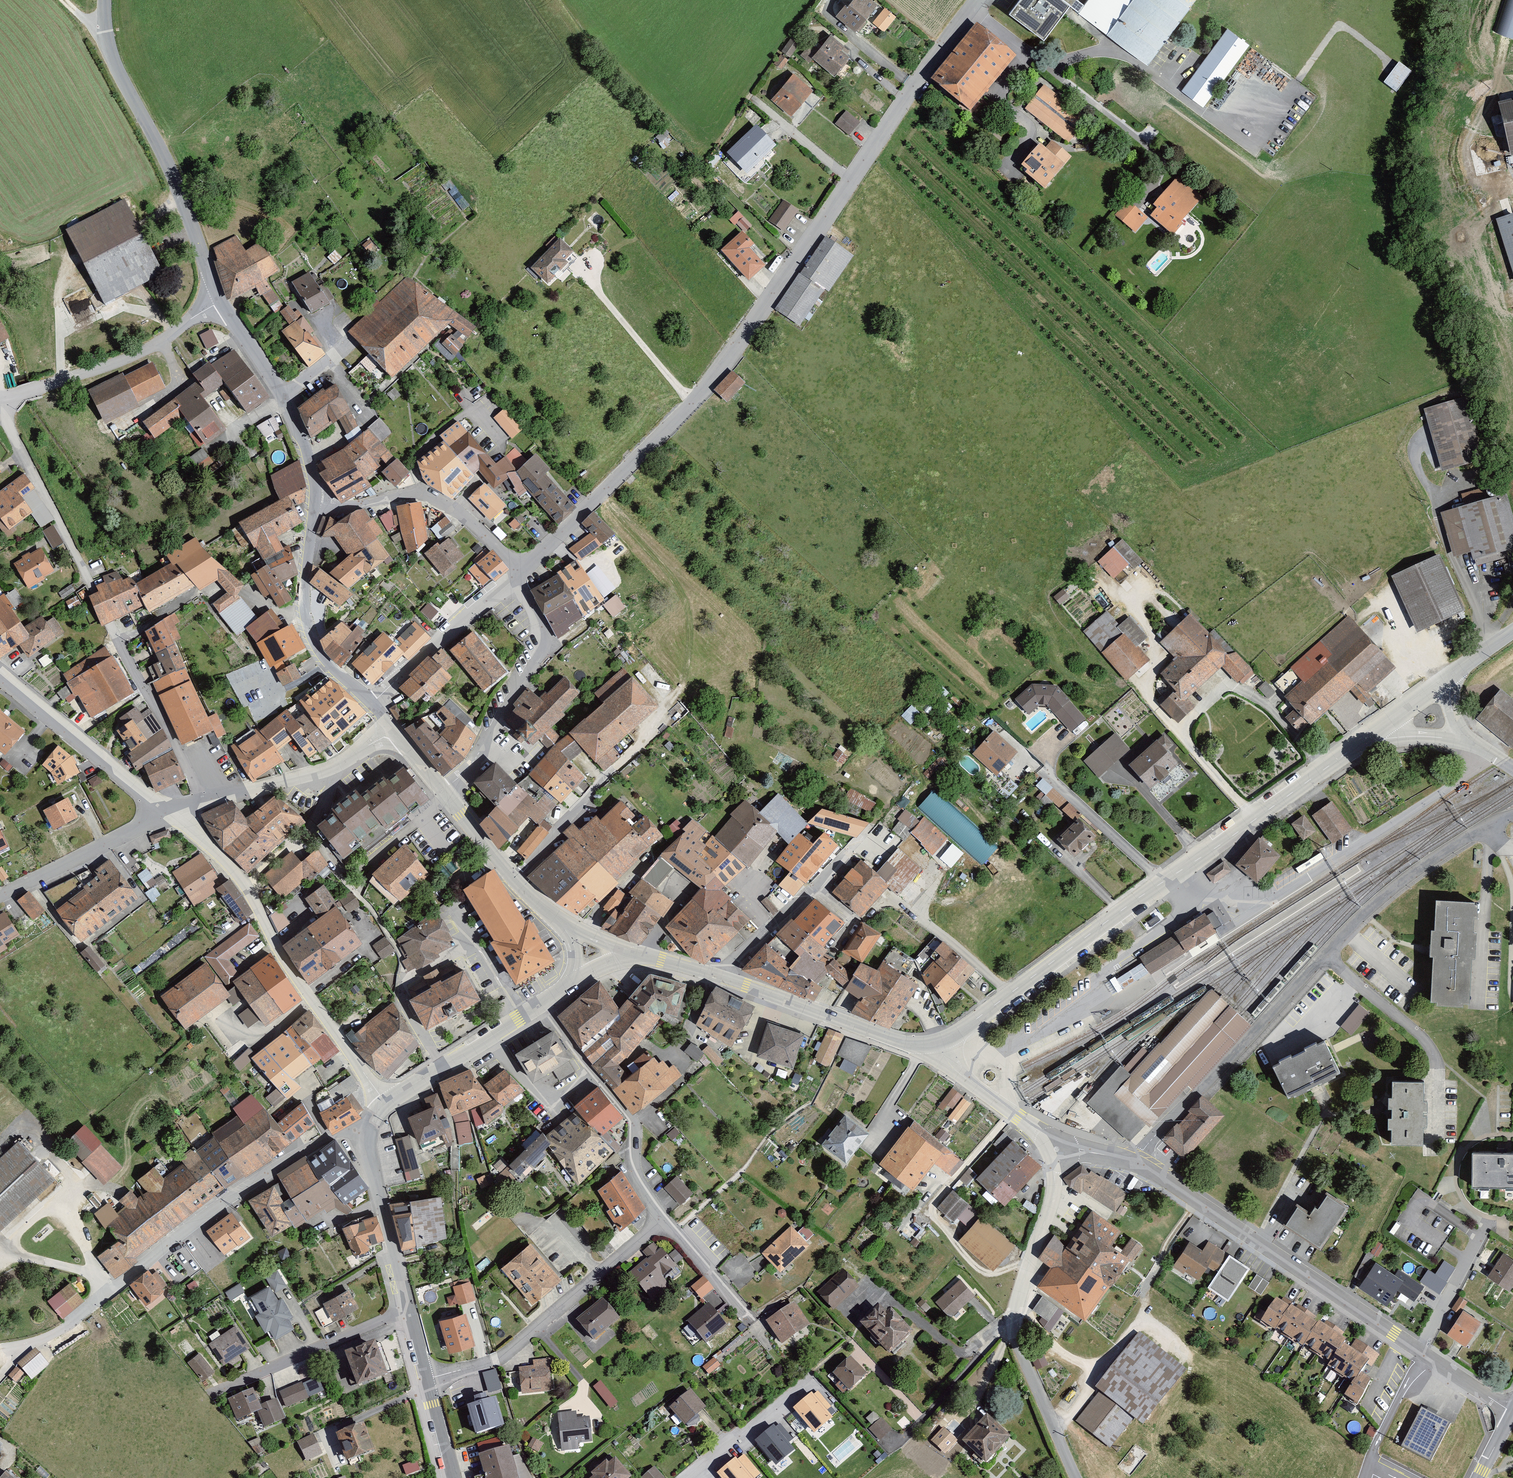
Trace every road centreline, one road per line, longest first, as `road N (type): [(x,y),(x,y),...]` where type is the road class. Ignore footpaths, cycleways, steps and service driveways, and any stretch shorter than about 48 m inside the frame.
road 1 (residential): [(977,0),(717,374),(522,569)]
road 2 (secondary): [(941,1039),(1365,737)]
road 3 (residential): [(1512,815),(1440,855),(1367,915),(1133,1164)]
road 4 (residential): [(0,406),(206,801)]
road 5 (residential): [(370,1135),(331,1136),(223,1201),(81,1313)]
road 6 (residential): [(1422,1353),(1133,1164)]
road 7 (residential): [(1059,1162),(1056,1200),(1018,1326),(1076,1477)]
road 8 (tertiary): [(104,0),(110,53),(171,168),(222,304)]
road 9 (residential): [(428,1378),(496,1361),(668,1221)]
road 10 (residential): [(668,1221),(636,1169),(636,1123),(544,1000)]
road 11 (residential): [(446,795),(487,749),(538,662),(533,608),(507,583)]
road 12 (residential): [(0,398),(141,354),(222,304)]
road 13 (residential): [(315,505),(424,494),(445,503),(522,569)]
road 14 (residential): [(306,992),(243,886),(167,812)]
road 15 (secondary): [(724,977),(850,1025),(941,1039)]
road 16 (residential): [(514,880),(665,716)]
road 17 (tertiary): [(315,505),(305,590),(311,634),(372,703)]
road 18 (residential): [(167,812),(0,674)]
road 19 (residential): [(215,1393),(413,1315)]
road 20 (residential): [(724,977),(859,838)]
road 21 (tertiary): [(544,1000),(386,1103)]
road 22 (residential): [(0,898),(167,812)]
road 23 (tertiary): [(413,1315),(370,1135)]
road 24 (residential): [(507,583),(372,703)]
road 25 (residential): [(668,1221),(771,1346)]
road 26 (residential): [(941,1039),(957,1076),(1048,1140)]
road 27 (track): [(1398,66),(1343,26),(1294,91)]
road 28 (residential): [(1422,1353),(1488,1221)]
road 29 (residential): [(386,1103),(306,992)]
road 30 (residential): [(206,801),(335,766)]
road 31 (residential): [(335,766),(309,826),(341,873)]
road 32 (tertiary): [(1365,737),(1431,736),(1484,749)]

